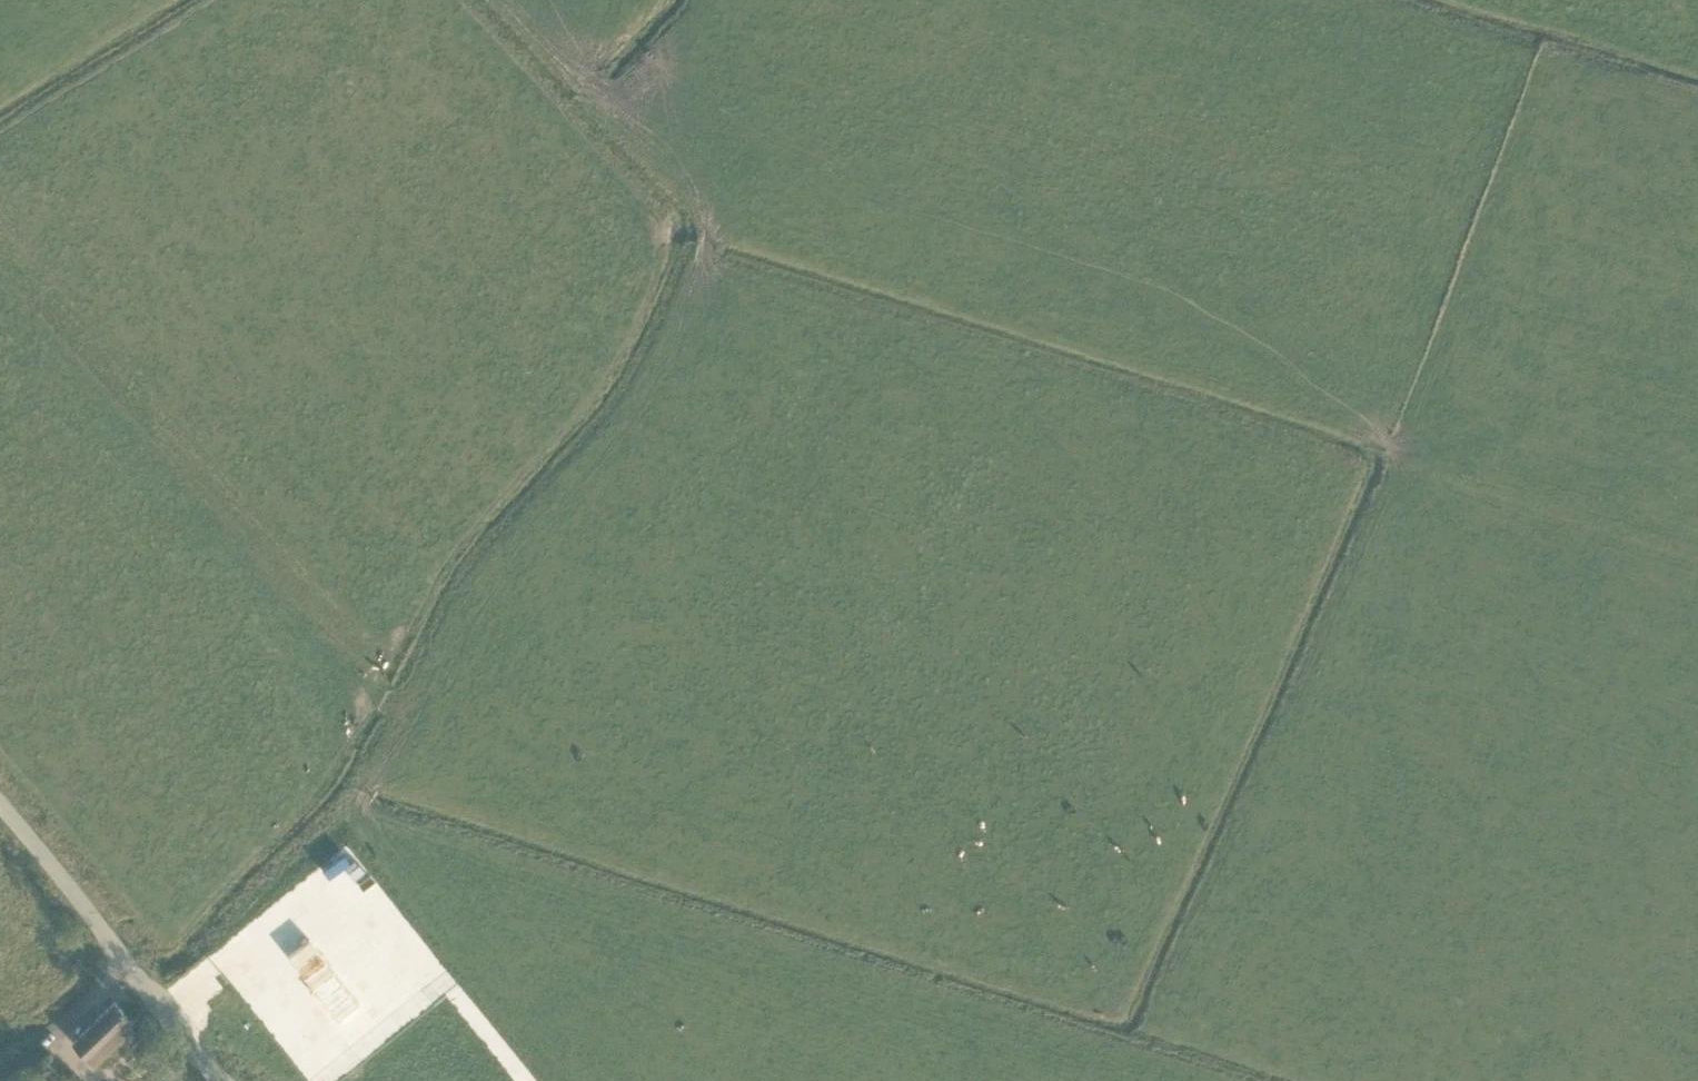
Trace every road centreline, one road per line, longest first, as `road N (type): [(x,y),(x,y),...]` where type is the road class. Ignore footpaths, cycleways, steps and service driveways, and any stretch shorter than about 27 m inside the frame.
road 1 (tertiary): [(222,1080),(0,808)]

